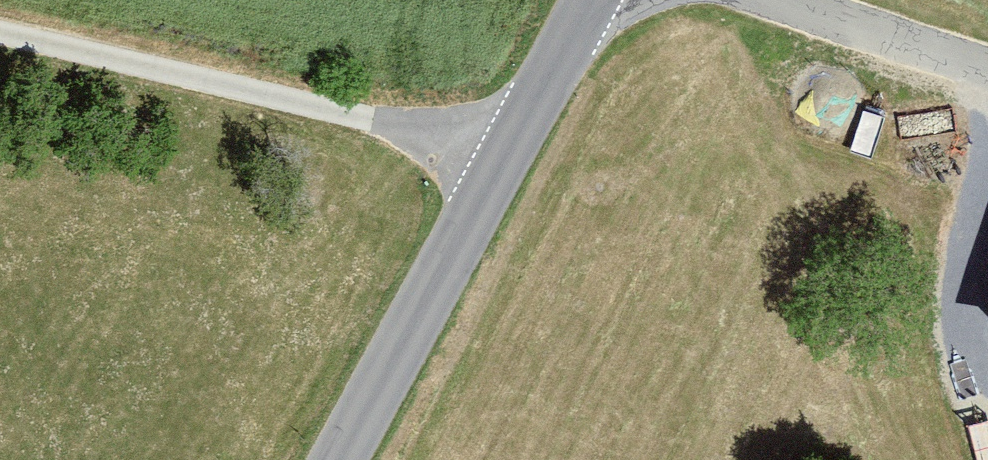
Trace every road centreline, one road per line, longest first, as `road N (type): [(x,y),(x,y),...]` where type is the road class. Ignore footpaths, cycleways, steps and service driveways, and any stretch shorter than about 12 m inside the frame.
road 1 (track): [(0,33),(509,156)]
road 2 (tertiary): [(344,459),(590,0)]
road 3 (residential): [(987,67),(794,0)]

